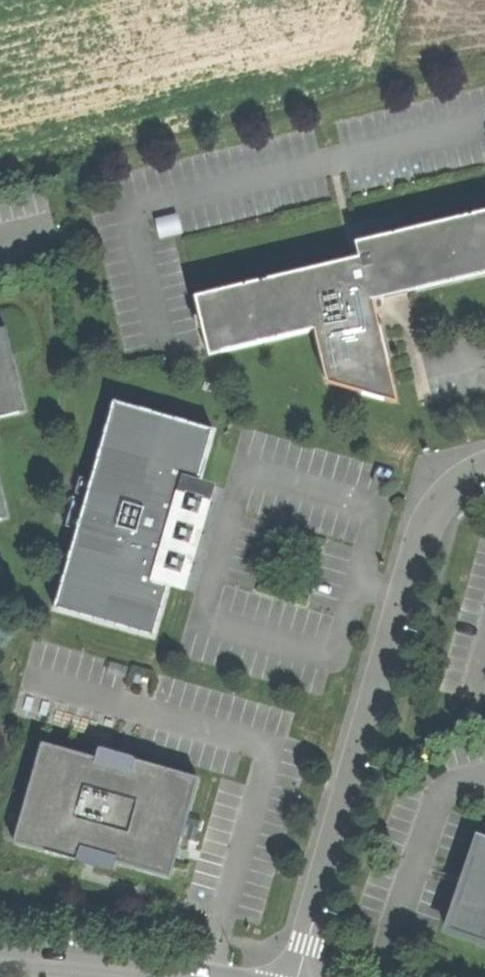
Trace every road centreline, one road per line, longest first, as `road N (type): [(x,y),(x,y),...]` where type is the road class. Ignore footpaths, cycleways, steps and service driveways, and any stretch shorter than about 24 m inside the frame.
road 1 (residential): [(298,976),(431,521),(459,480),(484,472)]
road 2 (residential): [(191,976),(0,957)]

